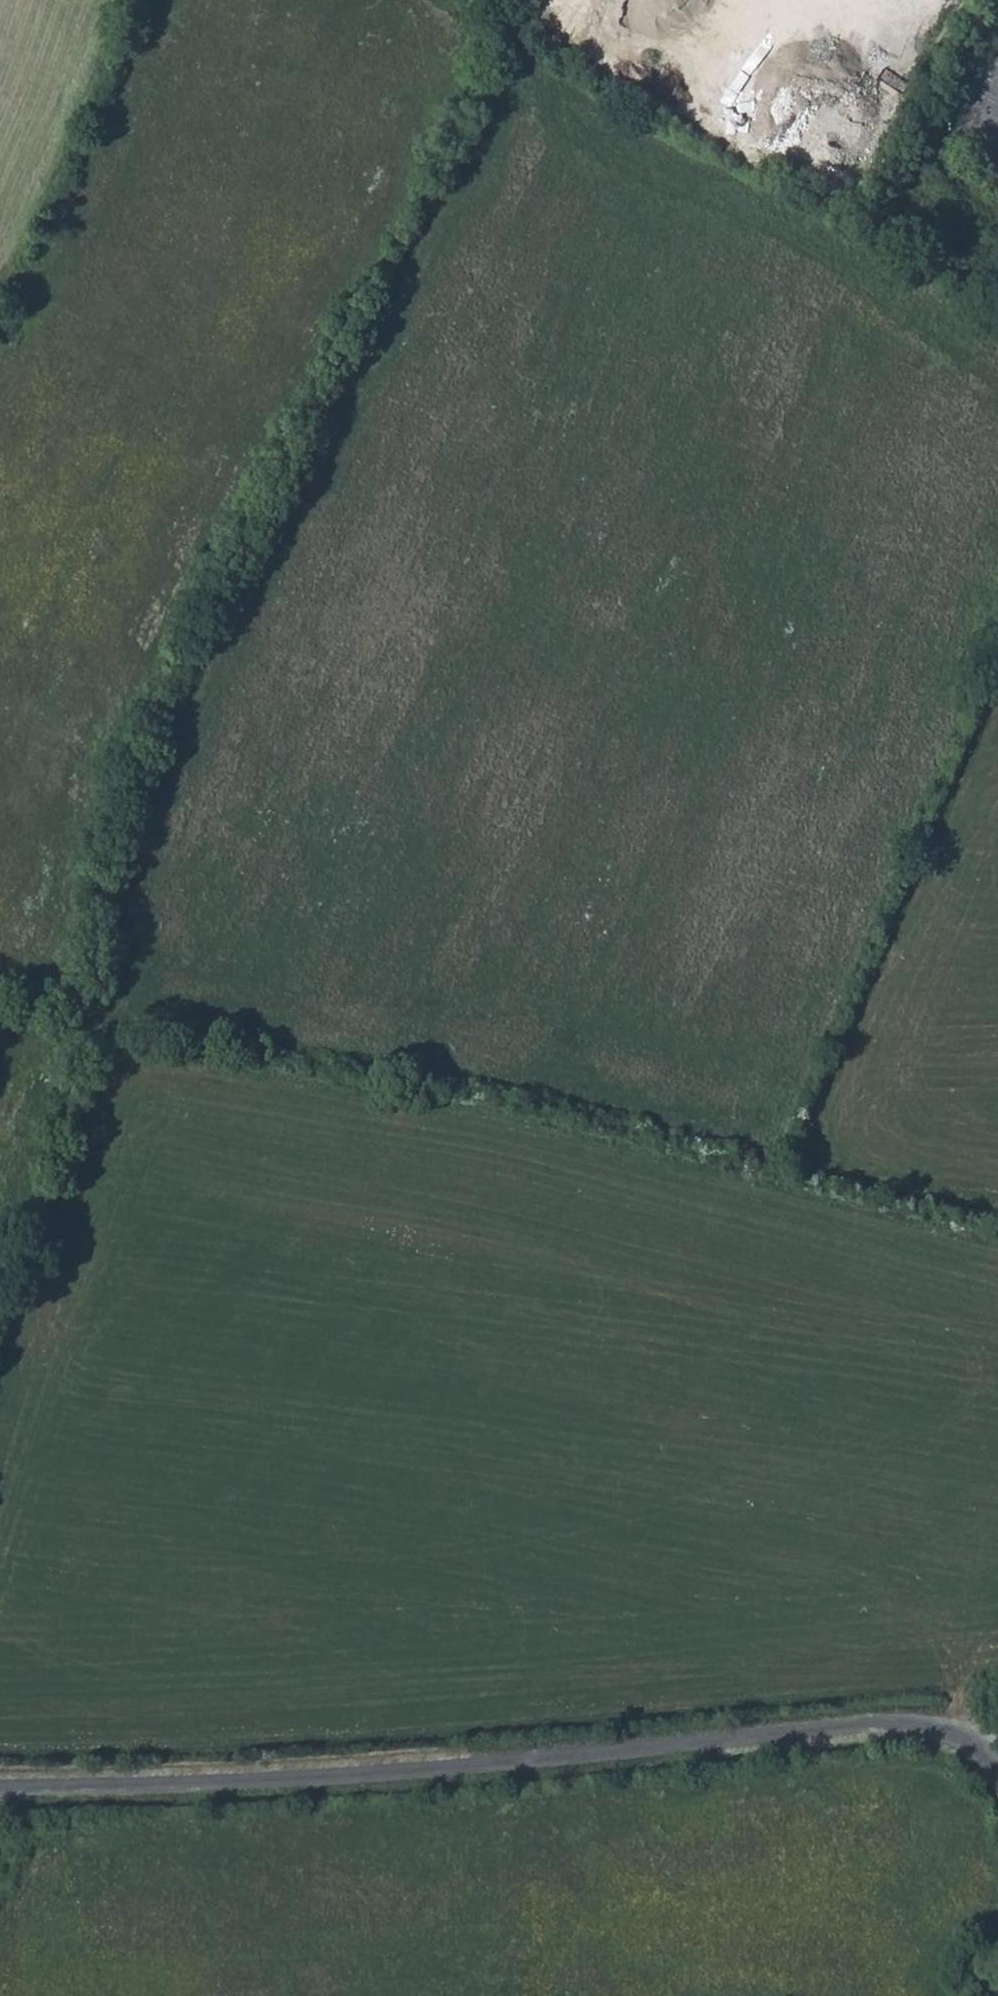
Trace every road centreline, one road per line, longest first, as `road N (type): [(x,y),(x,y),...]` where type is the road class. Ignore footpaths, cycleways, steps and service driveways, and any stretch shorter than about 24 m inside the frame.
road 1 (unclassified): [(0,1784),(390,1772),(901,1723),(980,1741),(997,1773)]

